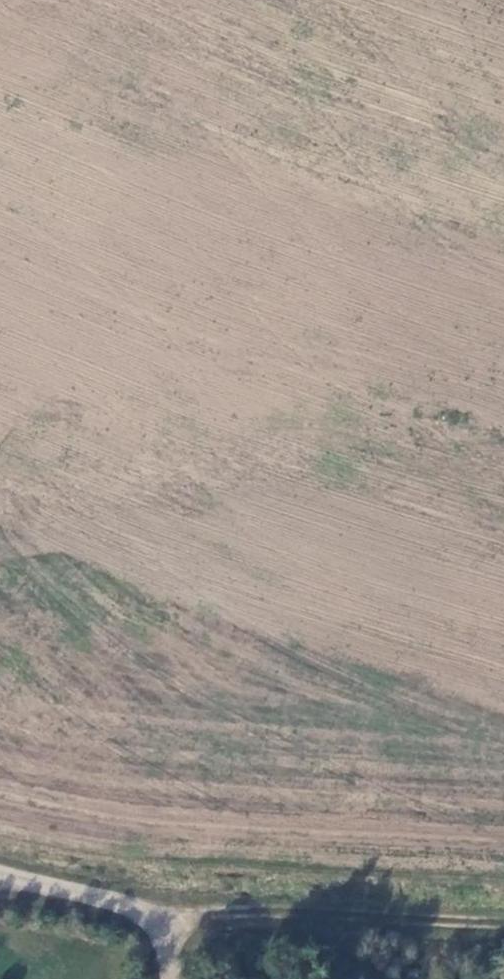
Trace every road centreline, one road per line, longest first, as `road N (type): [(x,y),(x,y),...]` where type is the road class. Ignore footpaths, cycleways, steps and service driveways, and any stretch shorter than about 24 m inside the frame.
road 1 (track): [(168,919),(503,924)]
road 2 (unclassified): [(0,863),(168,919),(161,978)]

